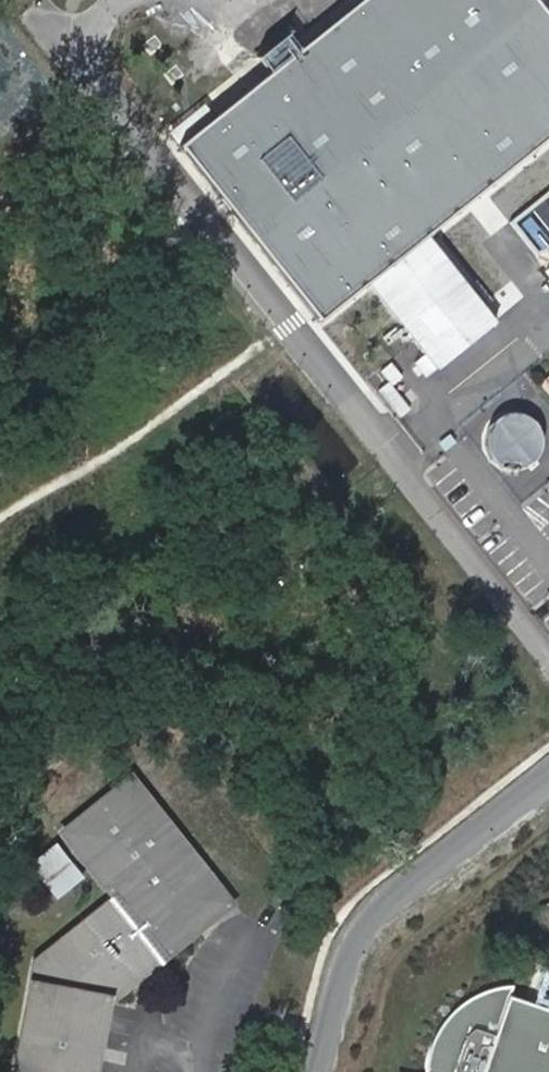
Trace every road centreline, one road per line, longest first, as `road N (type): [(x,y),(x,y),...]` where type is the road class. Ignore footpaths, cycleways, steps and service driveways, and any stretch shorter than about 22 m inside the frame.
road 1 (unclassified): [(548,772),(388,897),(347,945),(318,1071)]

